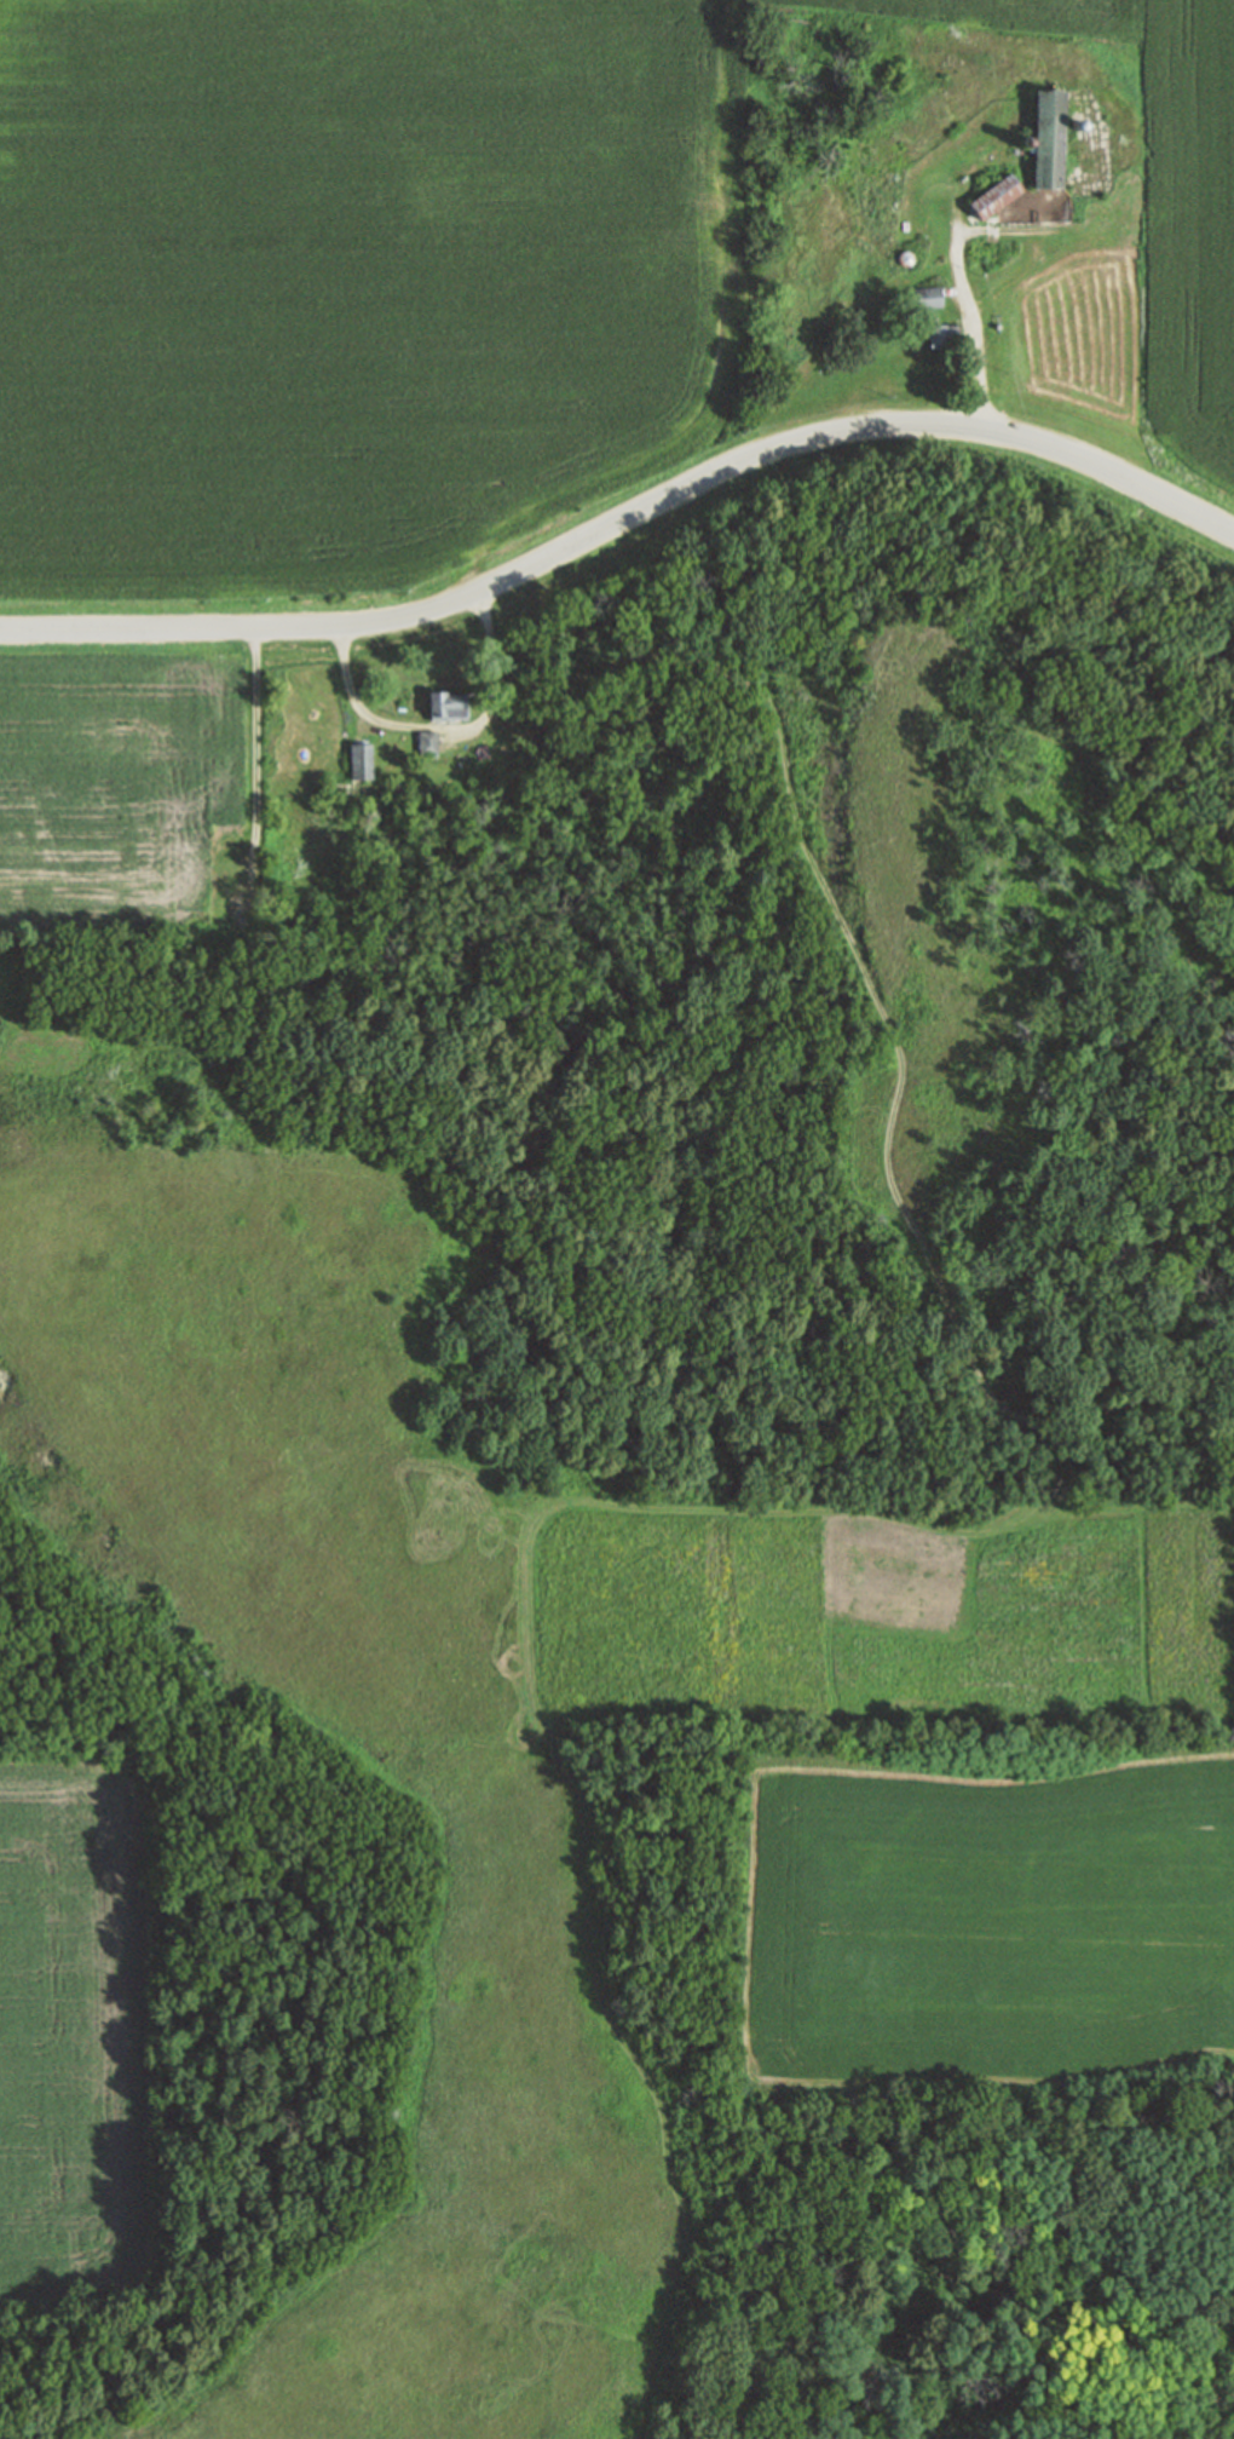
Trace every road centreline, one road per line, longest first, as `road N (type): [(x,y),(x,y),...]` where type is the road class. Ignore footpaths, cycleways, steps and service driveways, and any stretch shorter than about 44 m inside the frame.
road 1 (secondary): [(1233,532),(1071,450),(984,425),(890,421),(777,445),(482,597),(393,620),(0,631)]
road 2 (track): [(497,688),(555,686),(658,655),(719,667),(783,711),(807,851),(909,1062),(894,1175),(996,1399),(1046,1439),(1051,1453),(1040,1488)]

